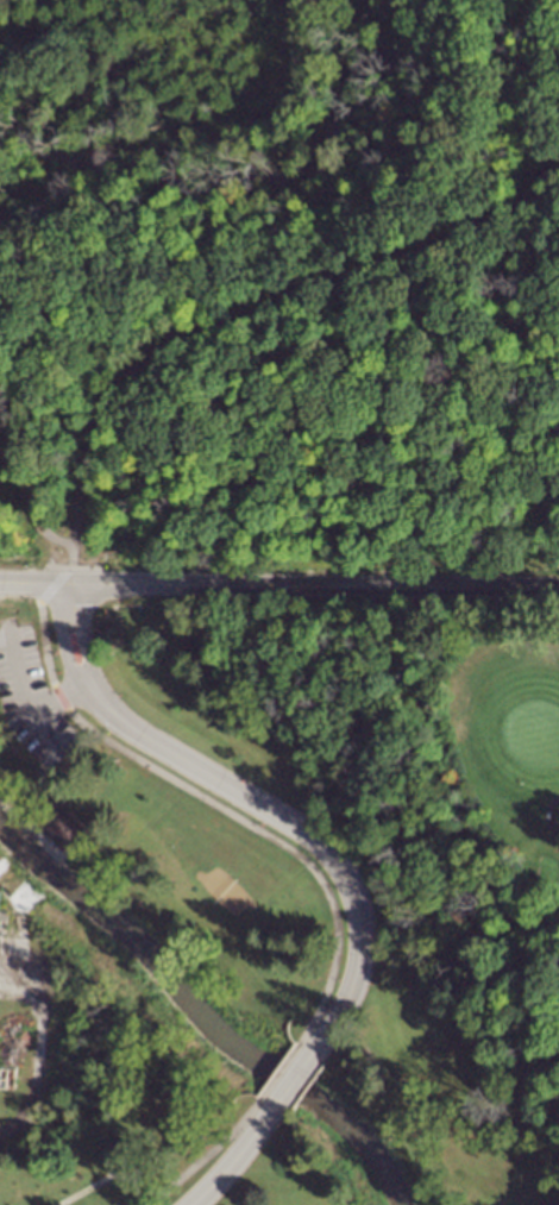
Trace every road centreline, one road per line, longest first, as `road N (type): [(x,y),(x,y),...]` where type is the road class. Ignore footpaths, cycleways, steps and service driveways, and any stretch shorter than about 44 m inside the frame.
road 1 (residential): [(315,1043),(356,974),(359,940),(356,902),(334,858),(306,830),(126,726),(100,702),(68,630),(68,584)]
road 2 (tertiary): [(52,584),(558,590)]

